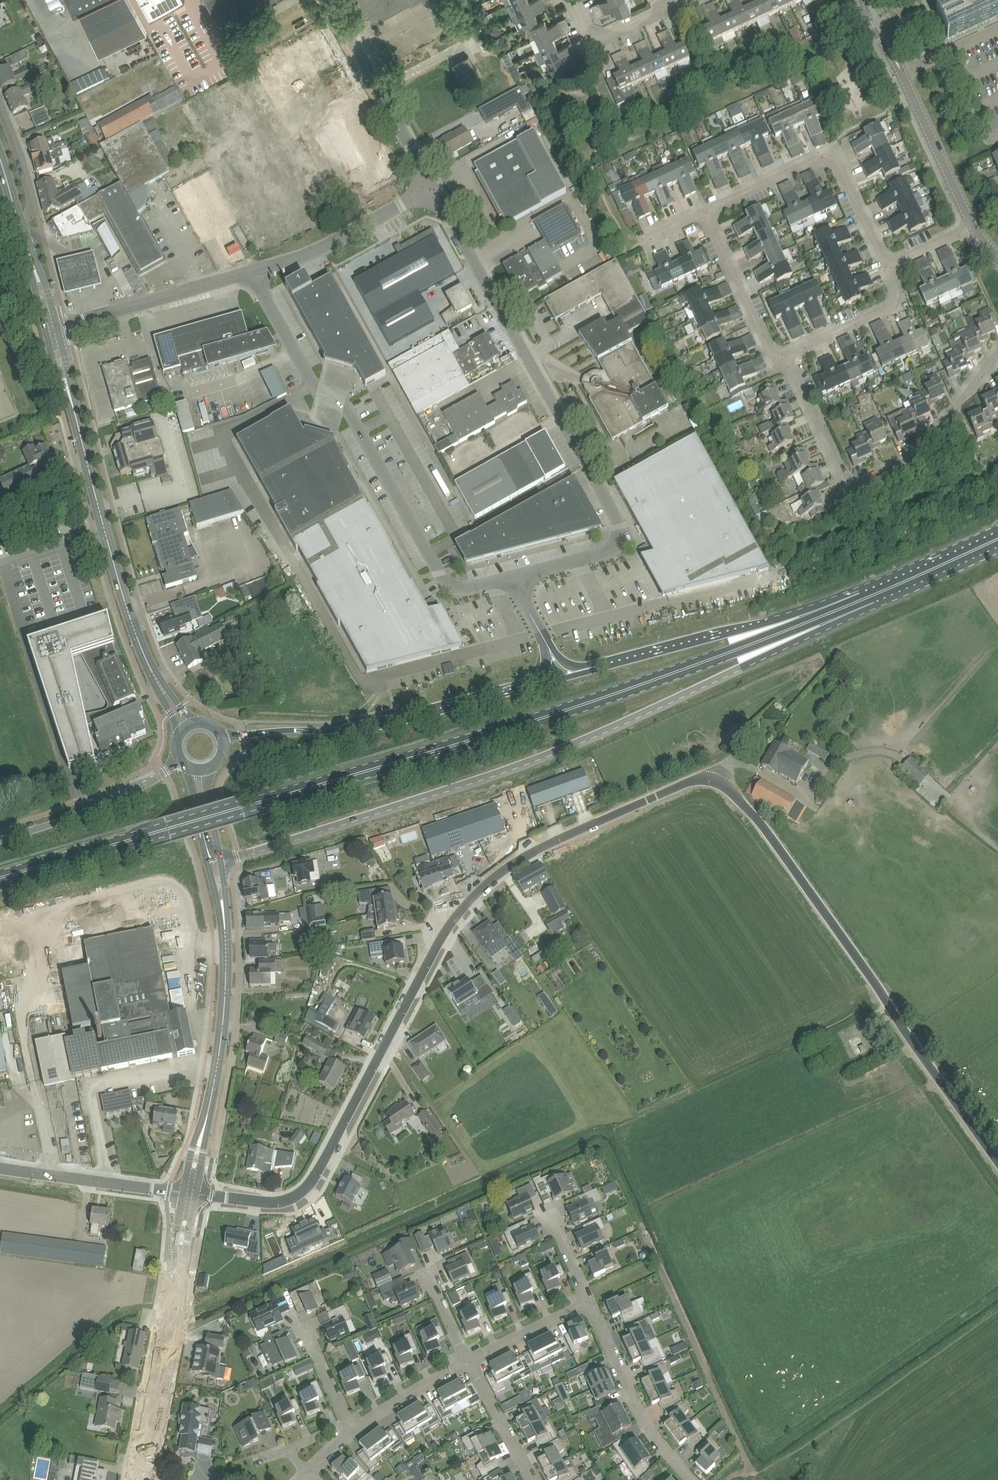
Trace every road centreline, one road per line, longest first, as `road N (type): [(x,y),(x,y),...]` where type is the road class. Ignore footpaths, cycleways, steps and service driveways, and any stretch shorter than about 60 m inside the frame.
road 1 (unclassified): [(997,1158),(730,782),(710,773),(539,847),(469,898),(307,1189),(276,1203),(198,1194)]
road 2 (primary): [(0,878),(621,692),(872,594)]
road 3 (primary): [(221,859),(545,754),(827,626),(872,594)]
road 4 (residential): [(514,575),(618,547),(624,530),(434,186)]
road 5 (residential): [(255,272),(316,389),(342,402),(453,591),(514,575)]
road 6 (secondary): [(159,684),(128,610),(53,329)]
road 7 (residential): [(786,355),(841,472),(855,485),(920,453),(997,353)]
road 8 (primary): [(526,684),(342,729),(224,738)]
road 9 (primary): [(872,594),(585,670)]
road 10 (residential): [(887,267),(830,157),(704,211)]
road 11 (unclassified): [(973,227),(867,0)]
road 12 (residential): [(434,186),(331,0)]
road 13 (residential): [(53,329),(255,272)]
road 14 (secondary): [(205,1126),(226,991),(224,918)]
road 15 (residential): [(589,1302),(641,1418),(690,1479)]
road 16 (residential): [(255,272),(307,256),(434,186)]
road 17 (secondary): [(185,1192),(0,1167)]
road 18 (residential): [(81,815),(26,643)]
road 19 (residential): [(704,211),(774,360),(786,355)]
road 20 (residential): [(786,355),(892,305),(898,292),(887,267)]
road 21 (residential): [(573,0),(589,35),(600,38),(681,0)]
road 22 (primary): [(997,538),(872,594)]
road 23 (residential): [(351,1431),(468,1360)]
road 24 (residential): [(20,225),(36,204),(0,101)]
road 25 (residential): [(532,1479),(468,1360)]
road 26 (residential): [(468,1360),(589,1302)]

